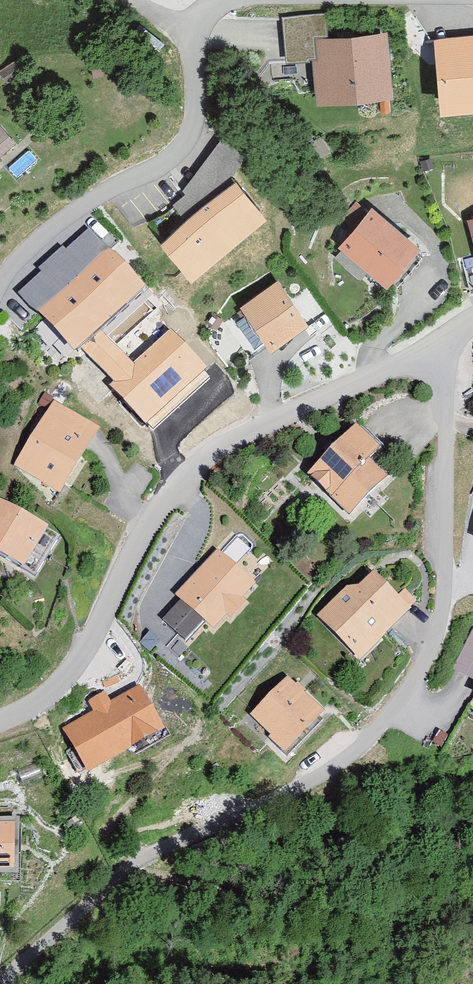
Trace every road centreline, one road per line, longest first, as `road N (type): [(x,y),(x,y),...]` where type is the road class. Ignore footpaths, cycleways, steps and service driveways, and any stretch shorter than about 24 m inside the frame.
road 1 (residential): [(6,983),(141,863),(342,769),(415,679),(447,601),(447,396),(433,351)]
road 2 (residential): [(433,351),(241,432),(173,482),(67,679),(0,718)]
road 3 (residential): [(0,286),(32,243),(145,176),(193,136),(191,27),(222,0)]

